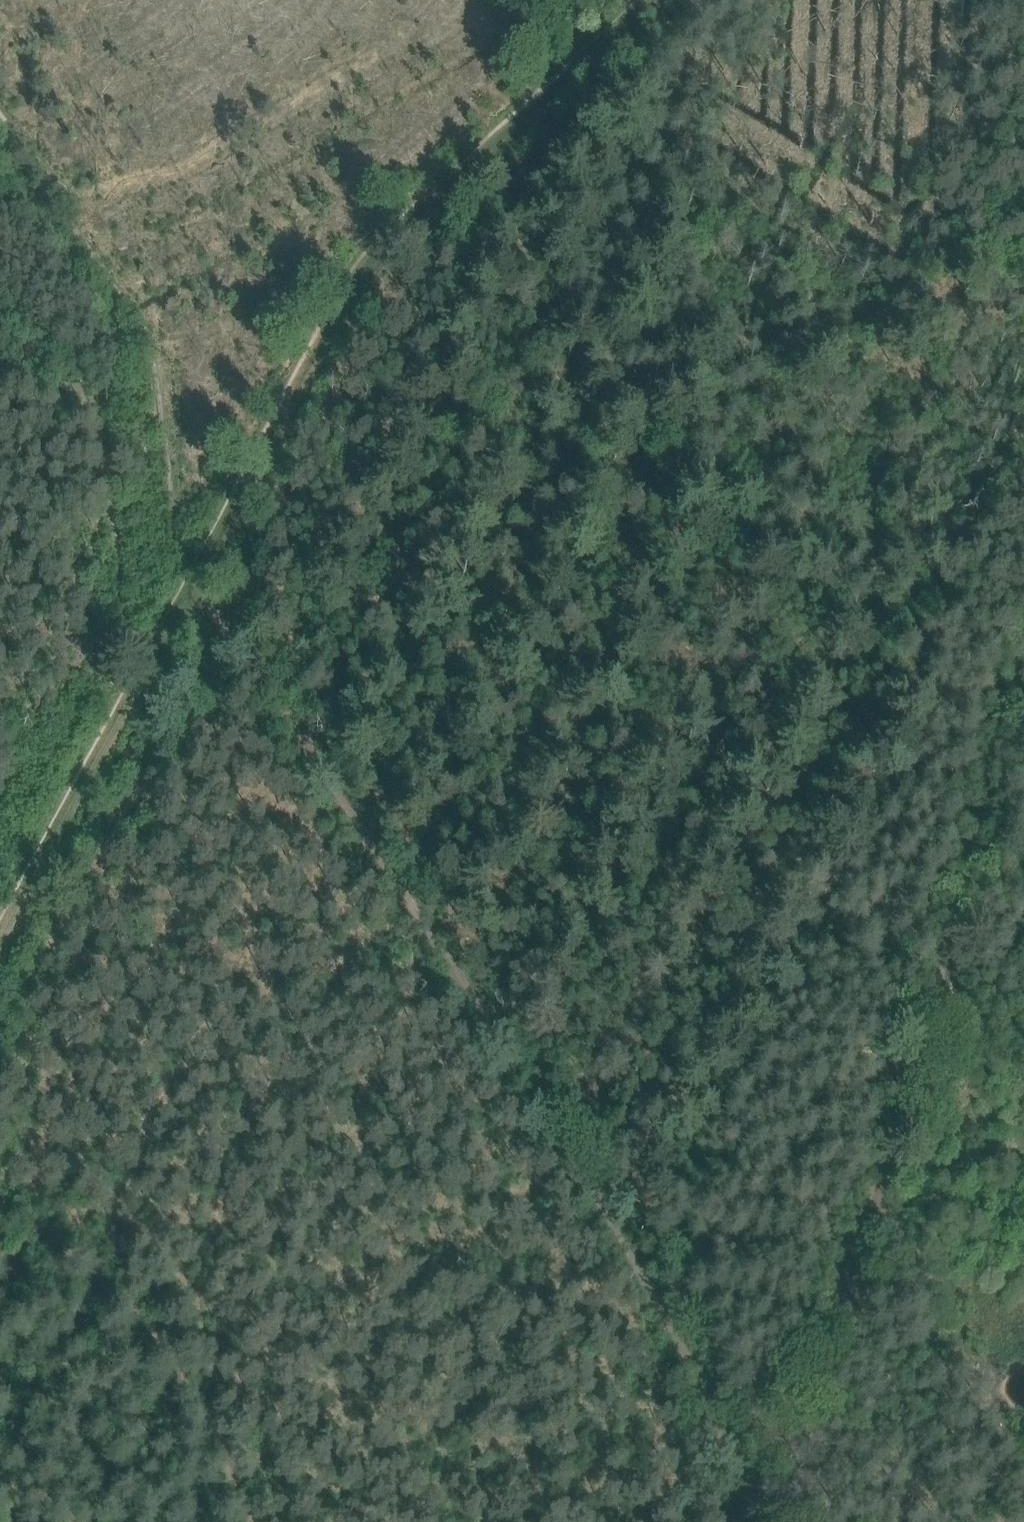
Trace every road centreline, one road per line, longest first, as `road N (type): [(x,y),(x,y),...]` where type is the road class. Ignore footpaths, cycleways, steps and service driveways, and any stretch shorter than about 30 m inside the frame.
road 1 (track): [(619,0),(474,127),(356,258),(186,582),(0,900)]

